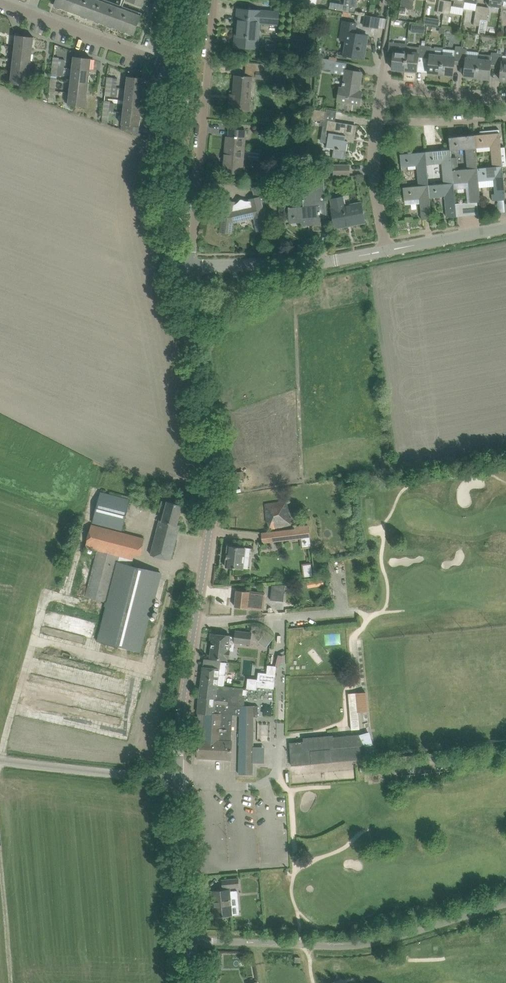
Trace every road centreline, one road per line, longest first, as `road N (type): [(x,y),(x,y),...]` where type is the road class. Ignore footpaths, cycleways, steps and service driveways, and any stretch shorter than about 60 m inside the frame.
road 1 (tertiary): [(178,779),(213,488),(175,266)]
road 2 (unclassified): [(191,939),(351,946),(505,903)]
road 3 (residential): [(191,266),(216,0)]
road 4 (tertiary): [(175,266),(164,188),(175,65)]
road 5 (residential): [(191,266),(303,263),(387,250)]
road 6 (unclassified): [(178,779),(0,760)]
road 7 (tertiary): [(191,939),(178,779)]
road 8 (residential): [(387,250),(374,177),(377,120)]
road 9 (residential): [(377,120),(505,118)]
road 10 (residential): [(505,98),(383,86)]
road 11 (residential): [(387,250),(505,227)]

